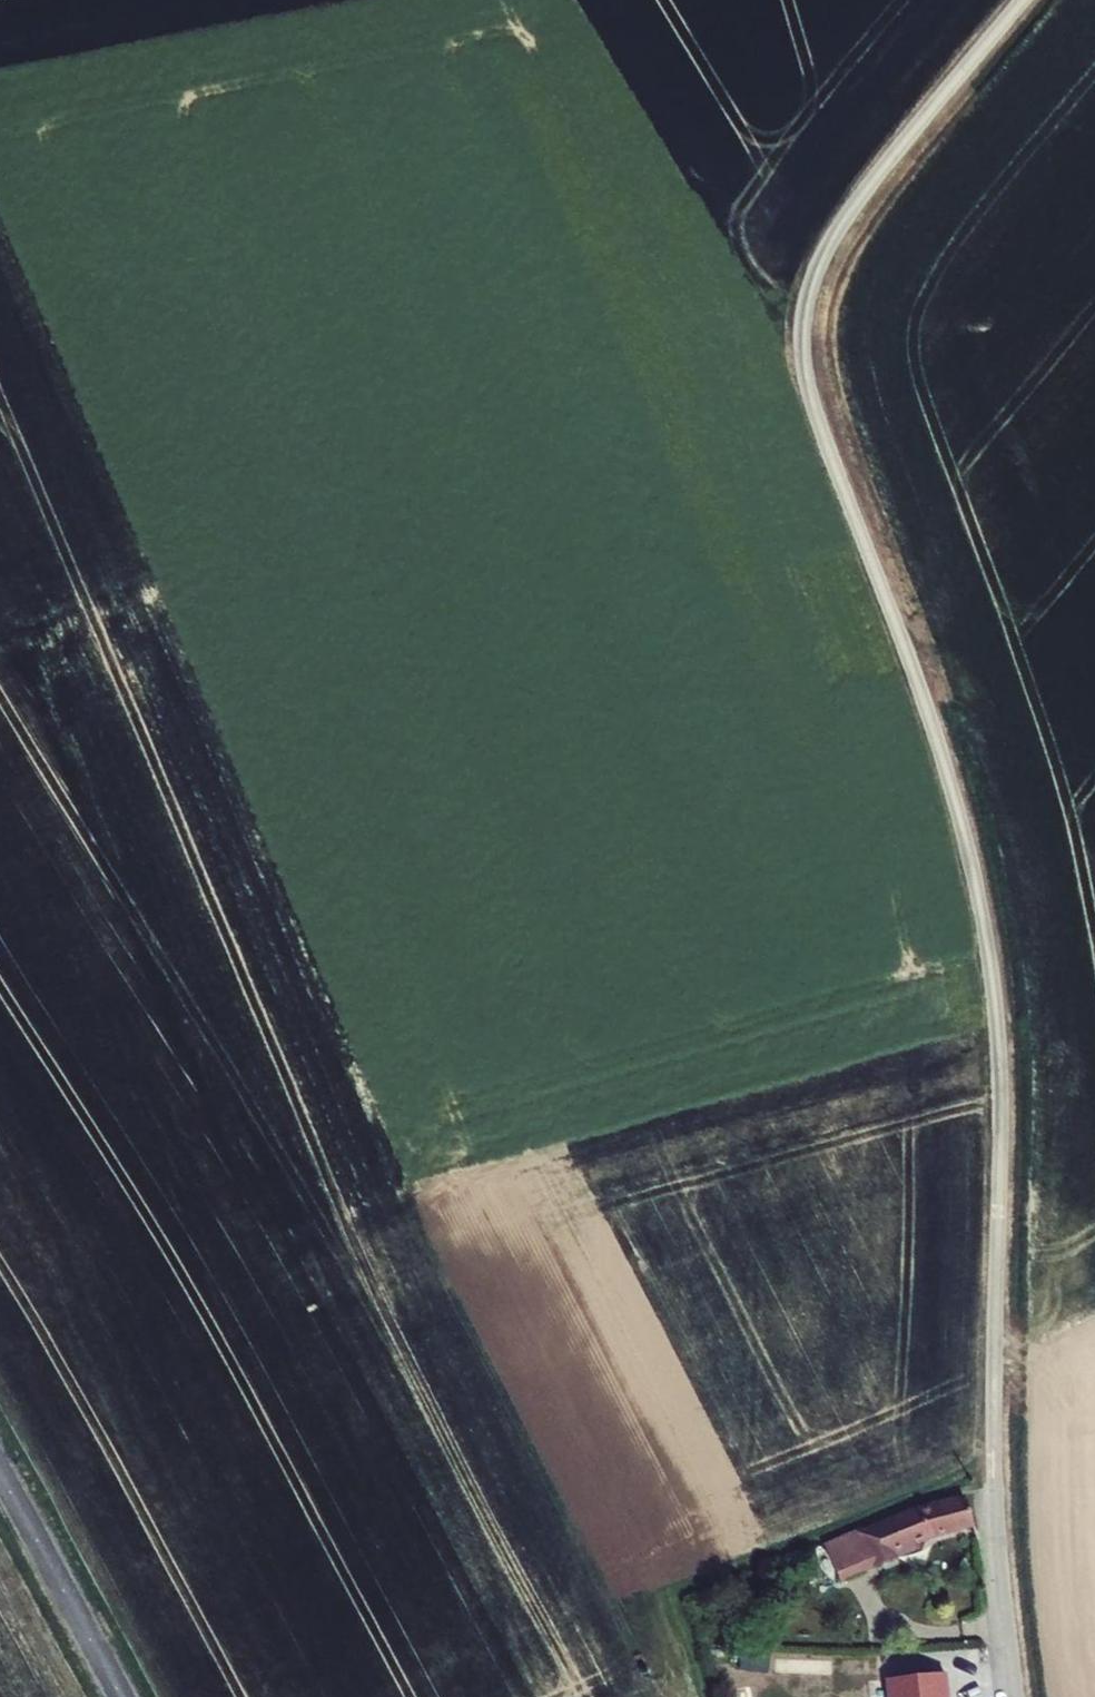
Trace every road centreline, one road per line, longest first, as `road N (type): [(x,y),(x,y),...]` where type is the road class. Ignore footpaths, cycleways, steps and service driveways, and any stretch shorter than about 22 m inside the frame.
road 1 (residential): [(1016,1696),(999,1549),(1002,1102),(985,929),(936,734),(817,415),(802,345),(809,292),(842,222),(1024,0)]
road 2 (tertiary): [(0,1473),(122,1696)]

